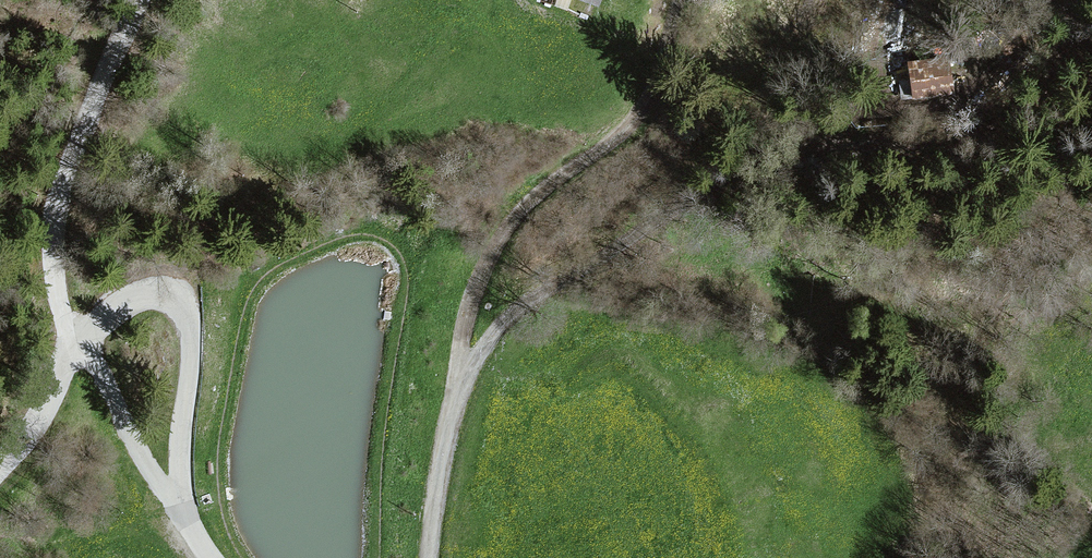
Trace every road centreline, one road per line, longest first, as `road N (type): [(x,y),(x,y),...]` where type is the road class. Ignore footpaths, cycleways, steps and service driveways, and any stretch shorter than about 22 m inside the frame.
road 1 (track): [(429,557),(453,380),(538,289),(728,173),(951,132),(1063,83)]
road 2 (track): [(677,0),(648,103),(499,233),(475,286),(453,380)]
road 3 (unclassified): [(82,342),(137,296),(159,293),(189,312),(175,505)]
road 4 (unclassified): [(175,505),(82,342)]
road 5 (unclassified): [(0,469),(51,401),(82,342)]

